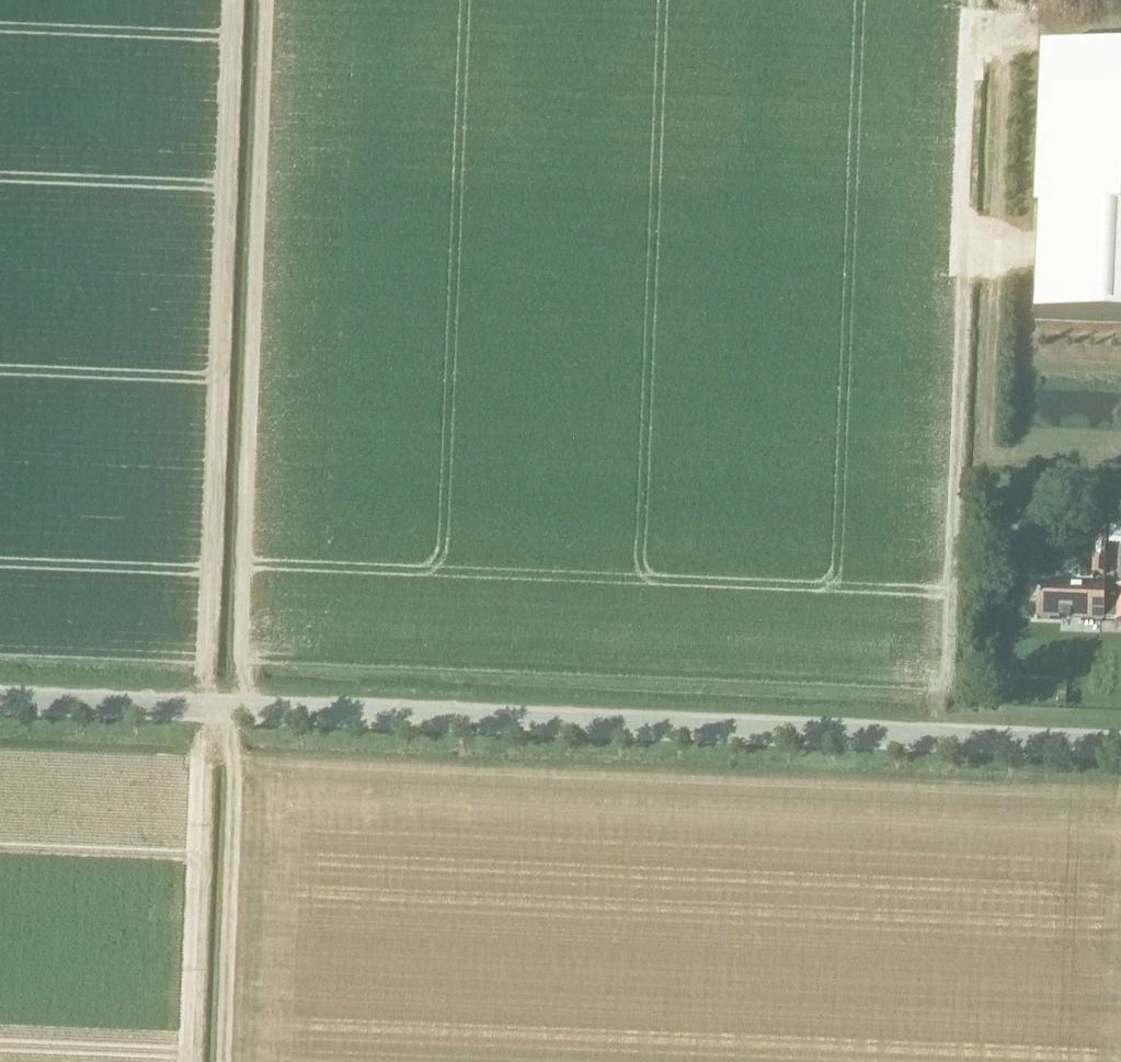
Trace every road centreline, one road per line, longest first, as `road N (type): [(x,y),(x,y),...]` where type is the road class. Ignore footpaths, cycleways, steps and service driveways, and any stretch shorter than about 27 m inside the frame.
road 1 (unclassified): [(0,700),(1120,745)]

